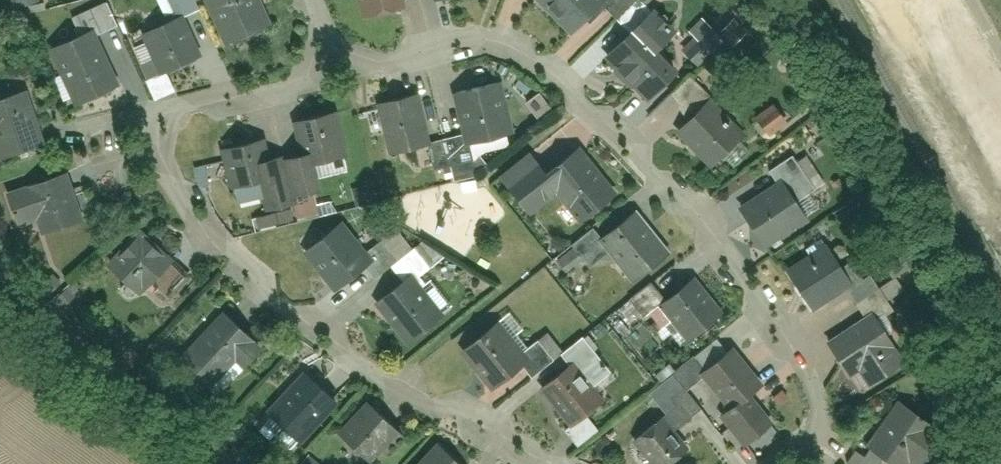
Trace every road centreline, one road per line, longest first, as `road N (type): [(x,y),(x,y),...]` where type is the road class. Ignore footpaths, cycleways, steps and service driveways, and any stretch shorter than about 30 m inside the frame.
road 1 (residential): [(327,73),(182,112),(153,156),(277,312),(544,463)]
road 2 (residential): [(774,463),(815,440),(818,400),(767,317),(666,176),(501,50)]
road 3 (residential): [(501,50),(327,73)]

